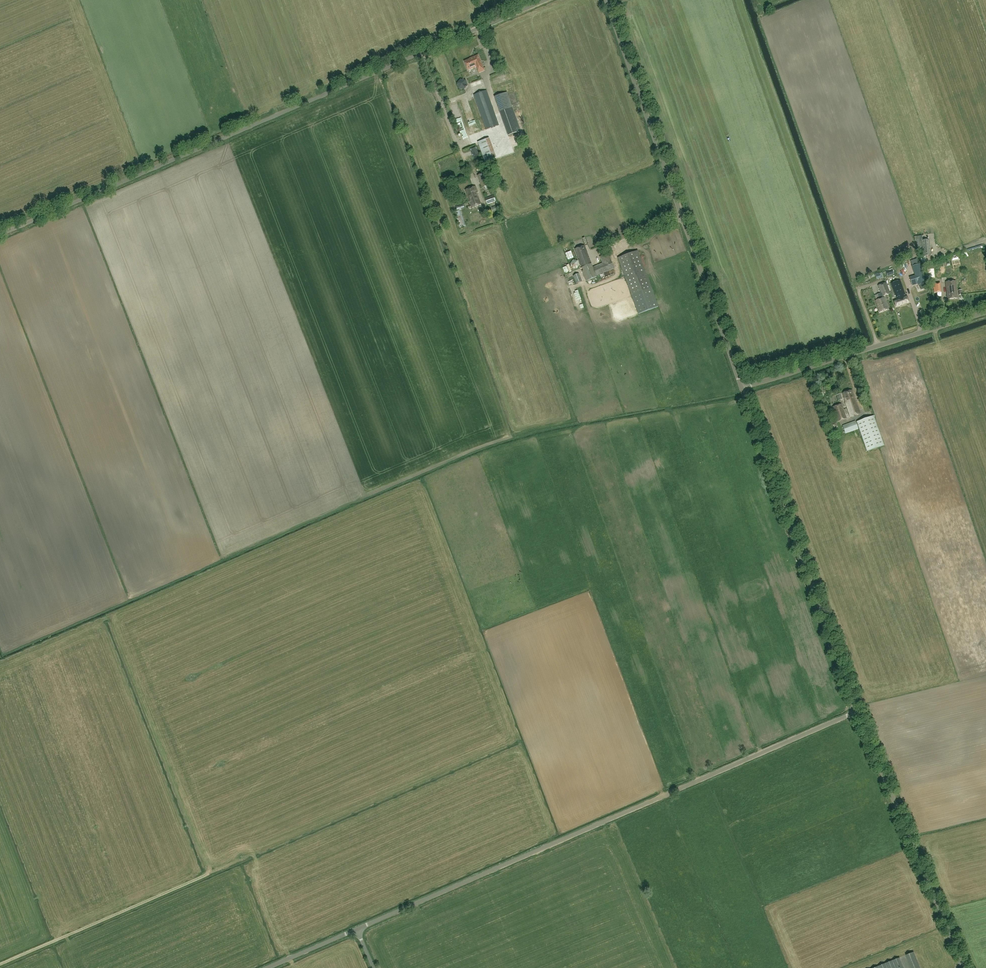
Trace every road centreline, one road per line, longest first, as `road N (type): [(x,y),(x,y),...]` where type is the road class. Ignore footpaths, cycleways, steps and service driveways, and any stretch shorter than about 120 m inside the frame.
road 1 (unclassified): [(358,928),(856,712)]
road 2 (unclassified): [(0,235),(421,54)]
road 3 (unclassified): [(742,387),(605,0)]
road 4 (unclassified): [(856,712),(742,387)]
road 5 (unclassified): [(856,712),(964,967)]
road 6 (unclassified): [(742,387),(985,311)]
road 7 (unclassified): [(421,54),(547,0)]
road 8 (unclassified): [(469,167),(421,54)]

